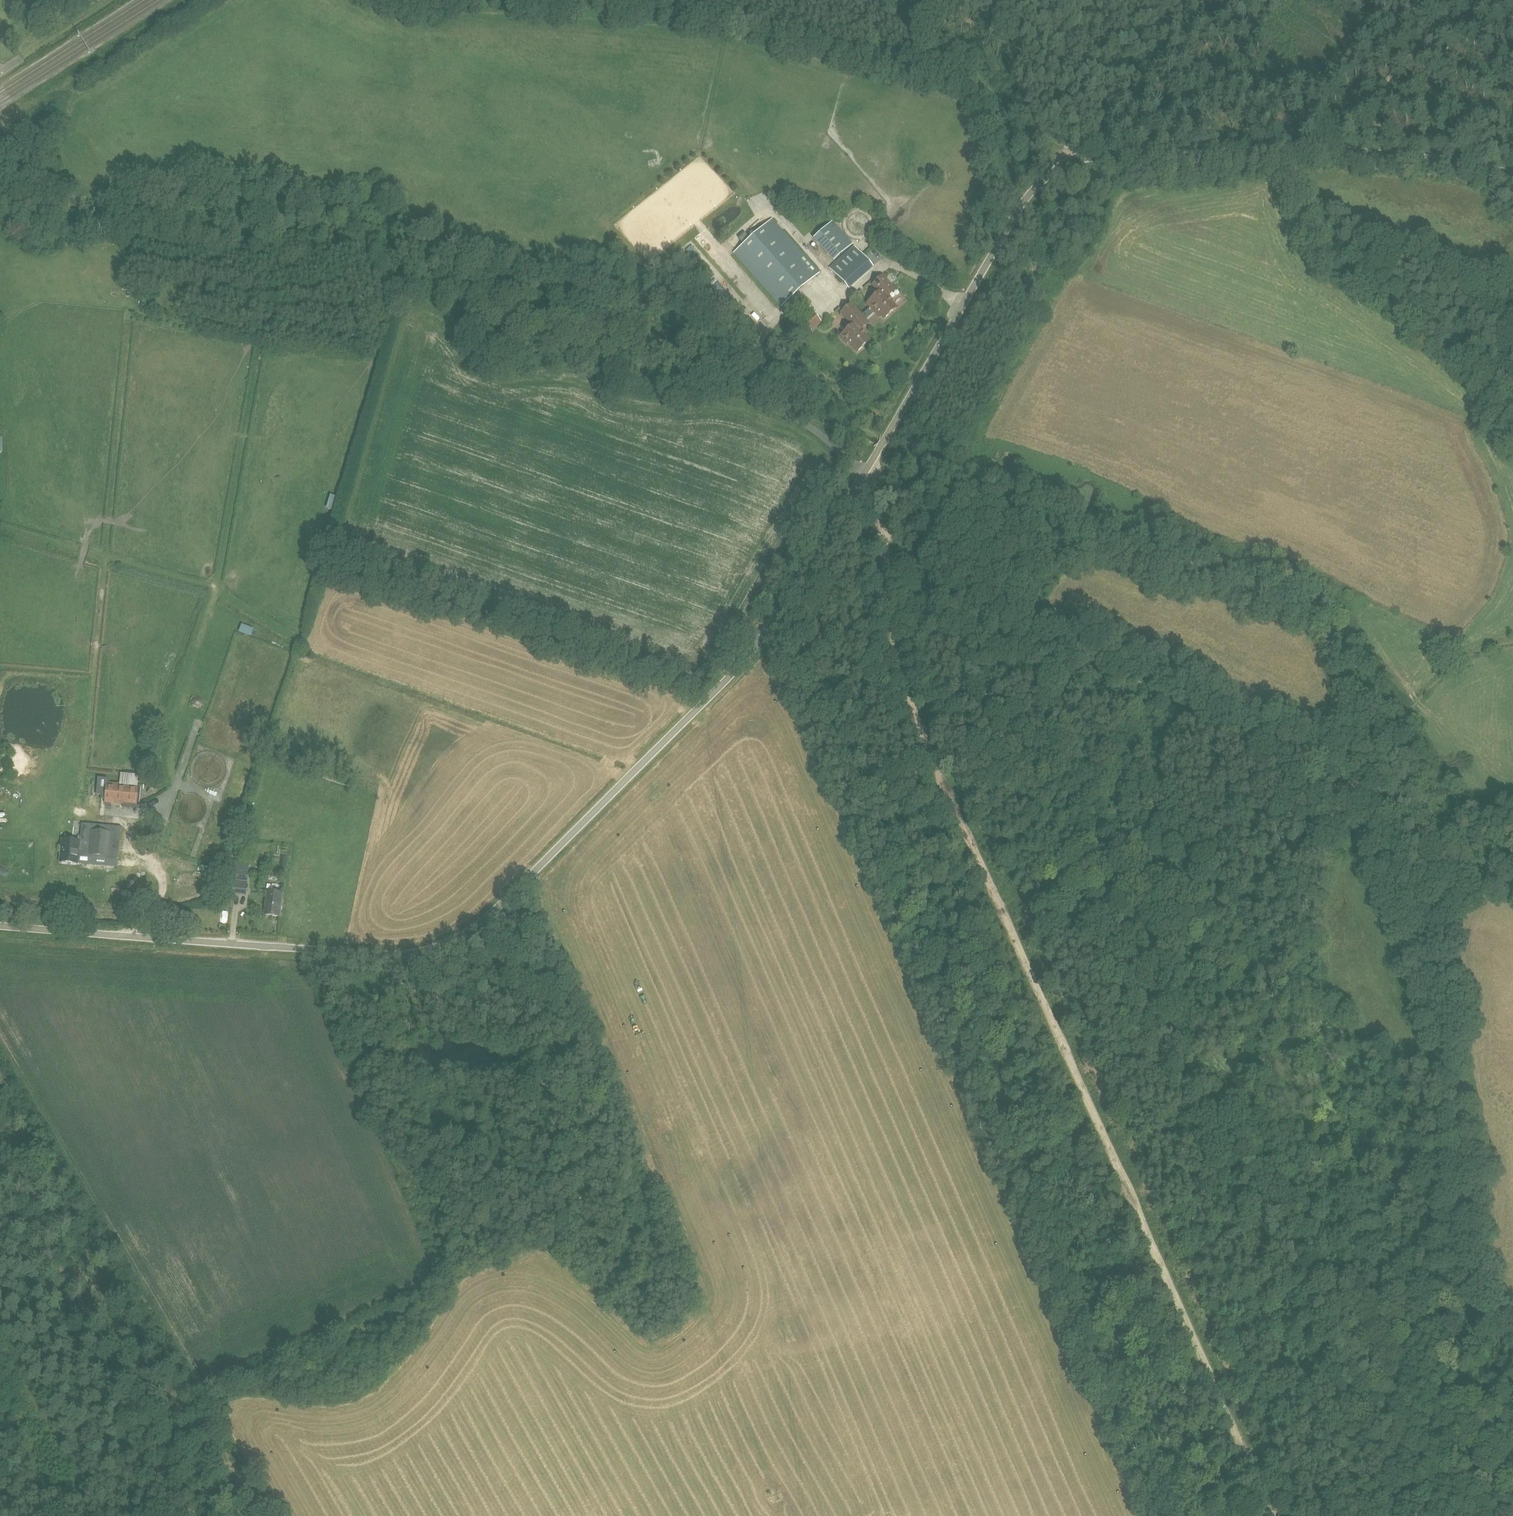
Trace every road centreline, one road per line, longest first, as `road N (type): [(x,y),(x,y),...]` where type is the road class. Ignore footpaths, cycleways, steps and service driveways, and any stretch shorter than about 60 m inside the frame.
road 1 (unclassified): [(0,925),(376,953),(421,951),(455,939),(496,909),(766,632),(1030,196),(1061,167),(1090,158),(1317,149),(1512,174)]
road 2 (track): [(877,448),(904,679),(1116,1165)]
road 3 (track): [(893,633),(938,624),(1034,637),(1308,749),(1350,751)]
road 4 (track): [(0,1134),(221,1515)]
road 5 (track): [(1116,1165),(1273,1515)]
road 6 (track): [(1512,402),(1474,355),(1334,238),(1309,209),(1290,150)]
road 7 (track): [(0,129),(196,0)]

